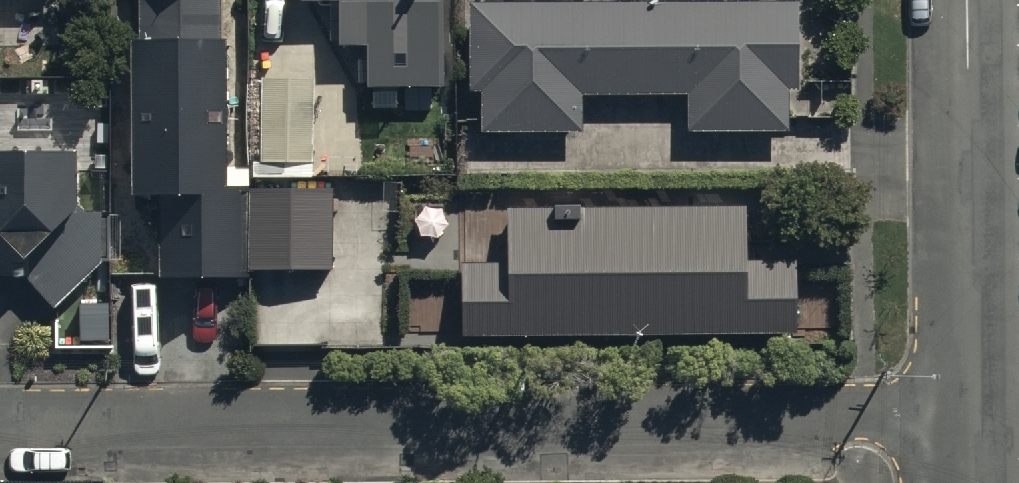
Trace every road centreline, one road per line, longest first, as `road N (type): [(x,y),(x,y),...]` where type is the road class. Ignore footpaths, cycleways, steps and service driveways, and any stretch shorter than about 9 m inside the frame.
road 1 (residential): [(0,434),(978,419)]
road 2 (residential): [(968,0),(978,419)]

